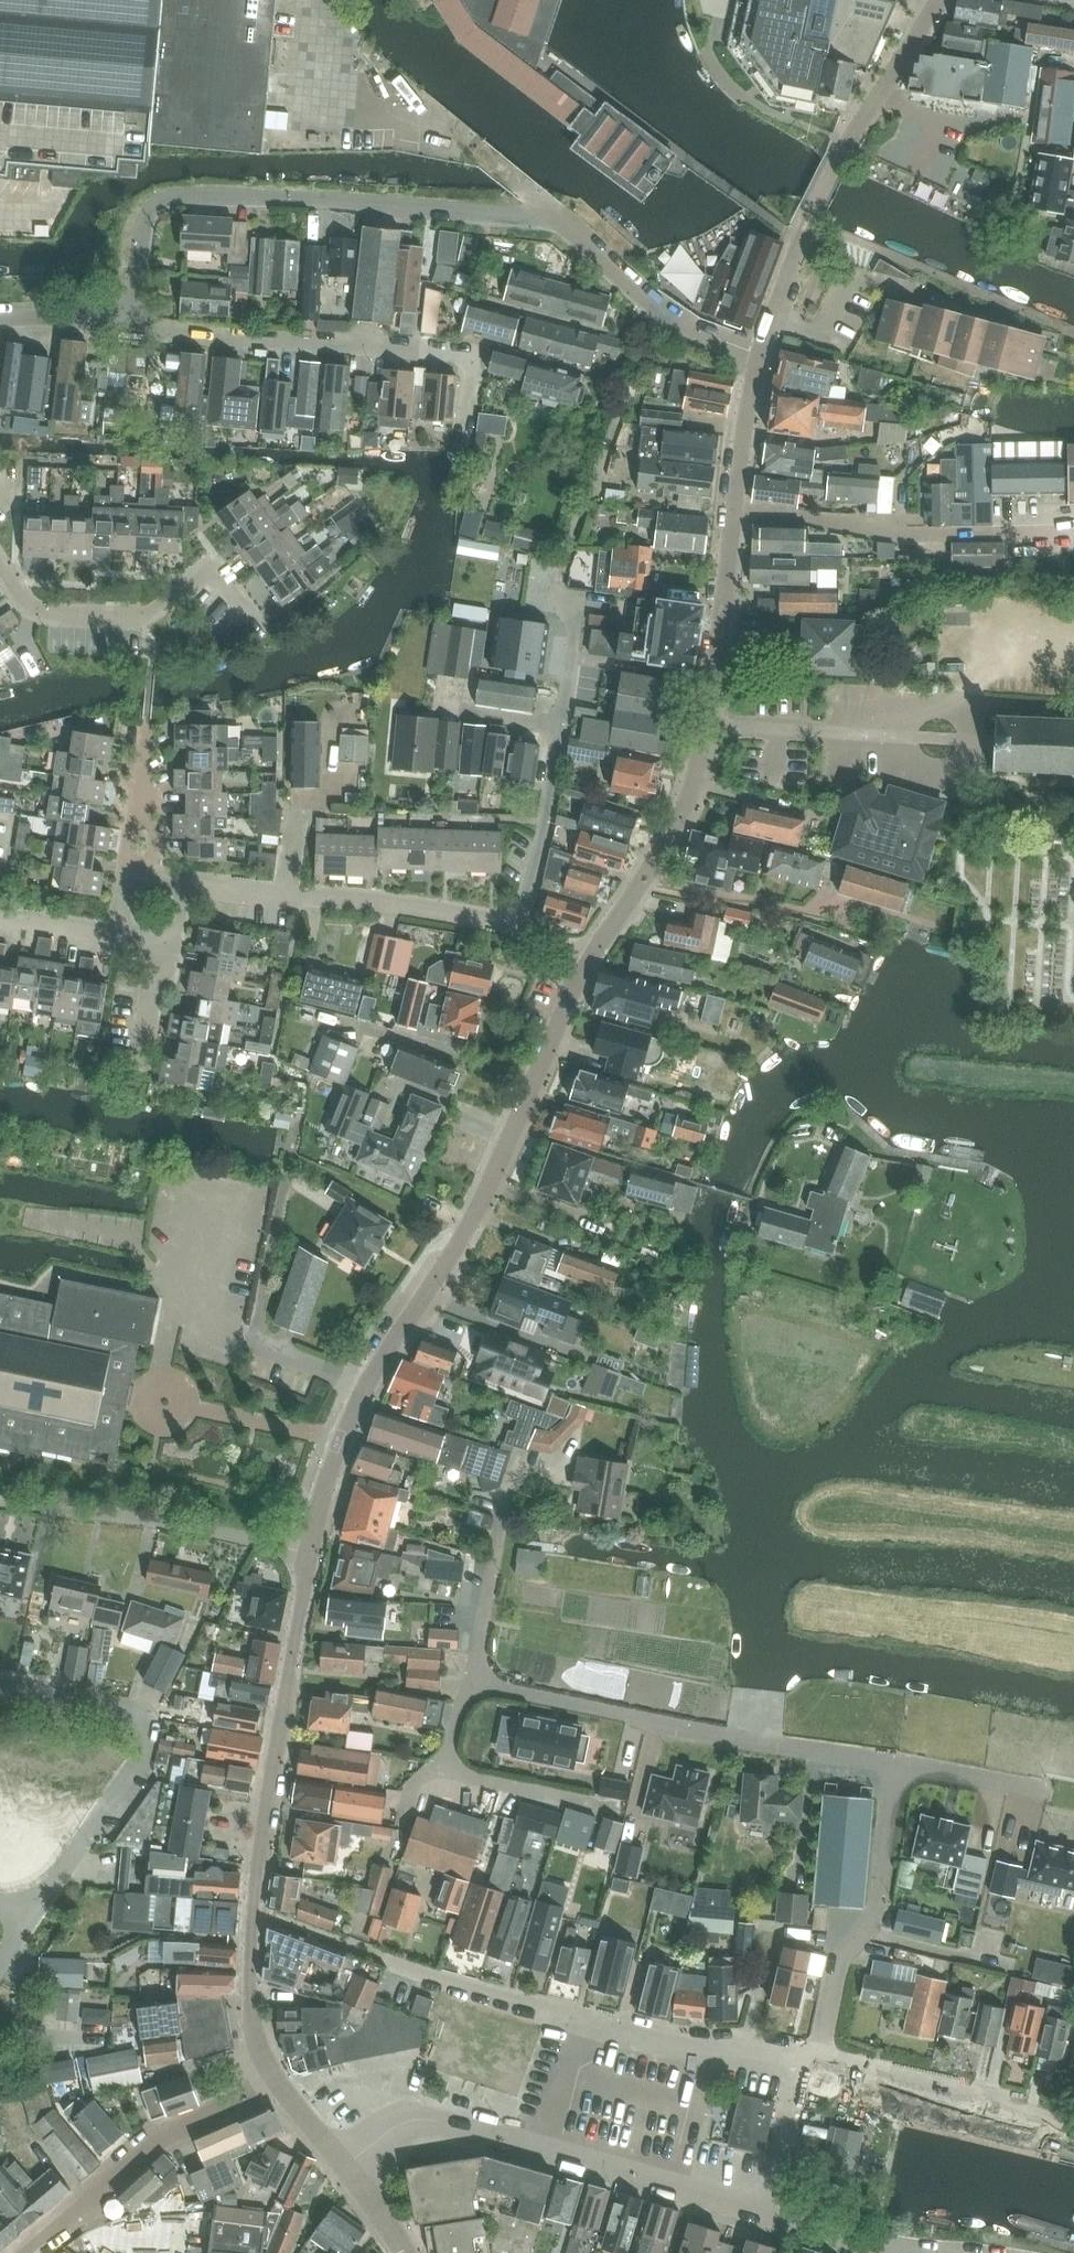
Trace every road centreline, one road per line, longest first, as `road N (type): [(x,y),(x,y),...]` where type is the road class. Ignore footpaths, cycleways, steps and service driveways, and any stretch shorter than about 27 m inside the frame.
road 1 (residential): [(754,366),(645,305),(545,215),(206,195),(160,202),(146,215),(131,325)]
road 2 (residential): [(309,1552),(363,1393),(465,1244),(588,961)]
road 3 (residential): [(588,961),(678,821),(696,774),(754,366)]
road 4 (residential): [(274,2083),(252,2018),(252,1957),(309,1552)]
road 5 (residential): [(805,2059),(714,2050),(582,2016),(348,1942)]
road 6 (residential): [(765,2213),(435,2121),(407,2122),(343,2166)]
road 7 (residential): [(898,1763),(472,1683)]
road 8 (residential): [(464,434),(469,356),(131,325)]
road 9 (residential): [(29,1915),(138,1765),(145,1740),(125,1712),(0,1687)]
road 10 (residential): [(514,927),(391,903),(170,882)]
road 11 (unclassified): [(560,725),(576,633),(558,589),(615,410)]
road 12 (residential): [(254,622),(212,569),(139,616),(41,611),(27,605),(0,564)]
road 13 (residential): [(820,2061),(840,1962),(877,1918),(898,1763)]
road 14 (residential): [(309,1552),(184,1524),(0,1502)]
road 15 (residential): [(25,2252),(154,2131),(274,2083)]
road 16 (residential): [(1061,2125),(820,2061)]
road 17 (track): [(1073,639),(1050,640),(948,700),(867,734)]
road 18 (unclassified): [(514,927),(547,819),(560,725)]
road 19 (residential): [(446,1768),(618,1806)]
road 20 (residential): [(934,2252),(765,2213)]
road 21 (residential): [(765,2213),(805,2059)]
road 22 (residential): [(1029,125),(872,103)]
road 23 (residential): [(754,366),(809,218)]
road 24 (residential): [(472,1683),(498,1530)]
road 25 (residential): [(1043,1789),(898,1763)]
road 26 (residential): [(149,876),(146,734)]
road 27 (residential): [(0,317),(131,325)]
road 28 (residential): [(0,913),(126,935)]
road 29 (residential): [(872,103),(938,0)]

